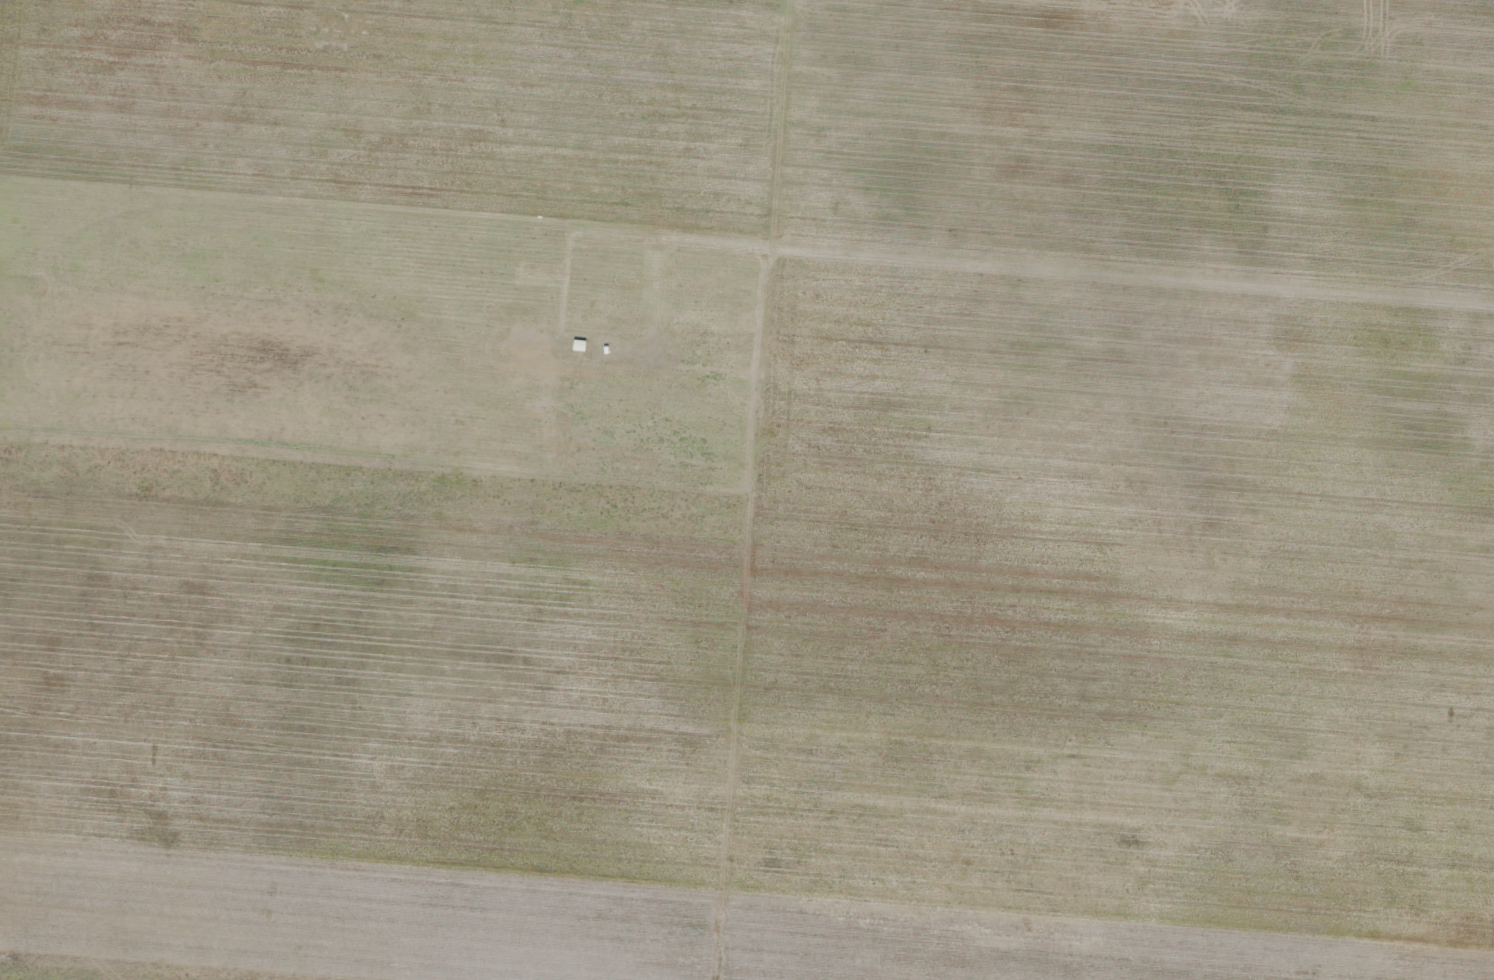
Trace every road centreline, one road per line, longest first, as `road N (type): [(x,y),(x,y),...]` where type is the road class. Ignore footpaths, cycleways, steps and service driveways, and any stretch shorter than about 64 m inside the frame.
road 1 (residential): [(0,714),(61,0)]

